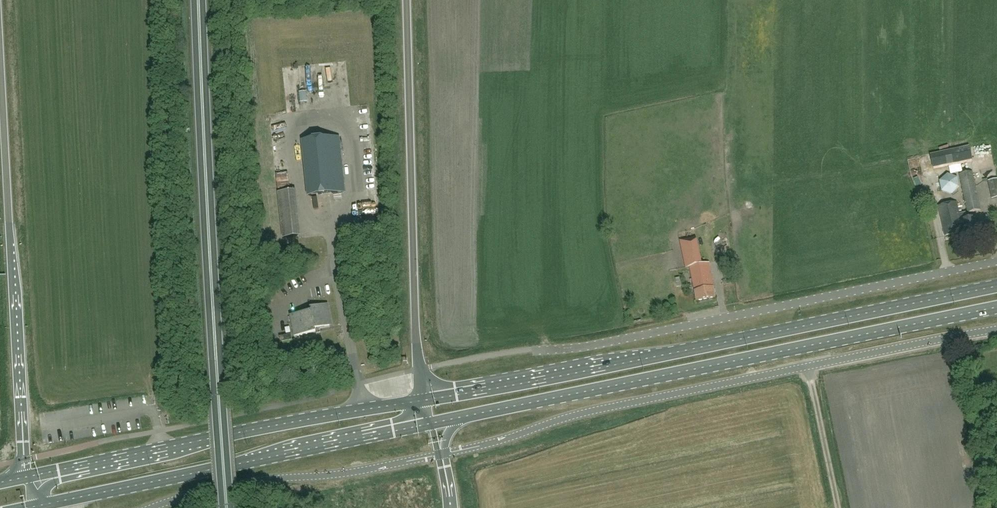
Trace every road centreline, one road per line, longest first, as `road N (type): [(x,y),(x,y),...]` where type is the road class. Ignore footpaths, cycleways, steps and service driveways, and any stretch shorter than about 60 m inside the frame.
road 1 (primary): [(996,286),(426,401)]
road 2 (unclassified): [(438,455),(592,411),(996,330)]
road 3 (primary): [(457,418),(996,308)]
road 4 (trunk): [(227,507),(199,0)]
road 5 (unclassified): [(532,349),(996,263)]
road 6 (trunk): [(0,42),(26,477)]
road 7 (primary): [(426,401),(26,477)]
road 8 (primary): [(36,507),(432,424)]
road 9 (trunk): [(426,401),(407,0)]
road 10 (unclassified): [(153,507),(257,480),(438,455)]

